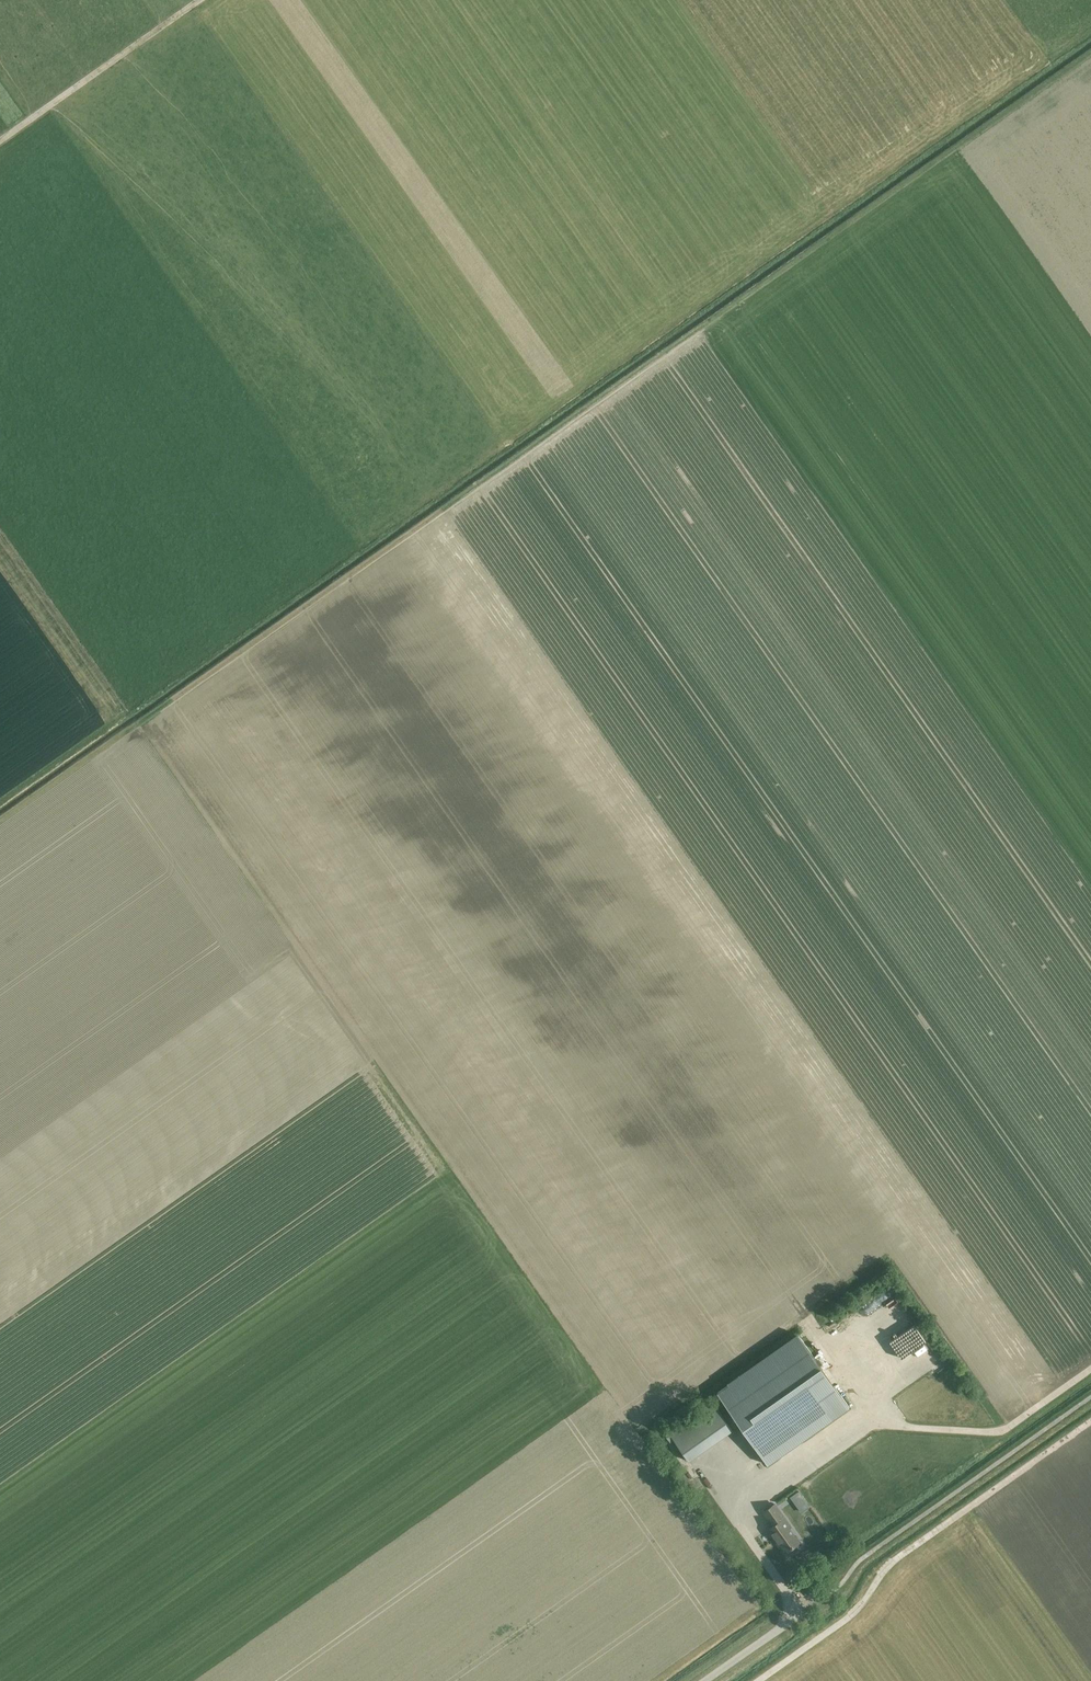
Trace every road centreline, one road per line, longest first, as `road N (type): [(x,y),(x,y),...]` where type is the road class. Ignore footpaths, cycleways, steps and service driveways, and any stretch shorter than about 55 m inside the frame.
road 1 (unclassified): [(705,1680),(827,1596)]

